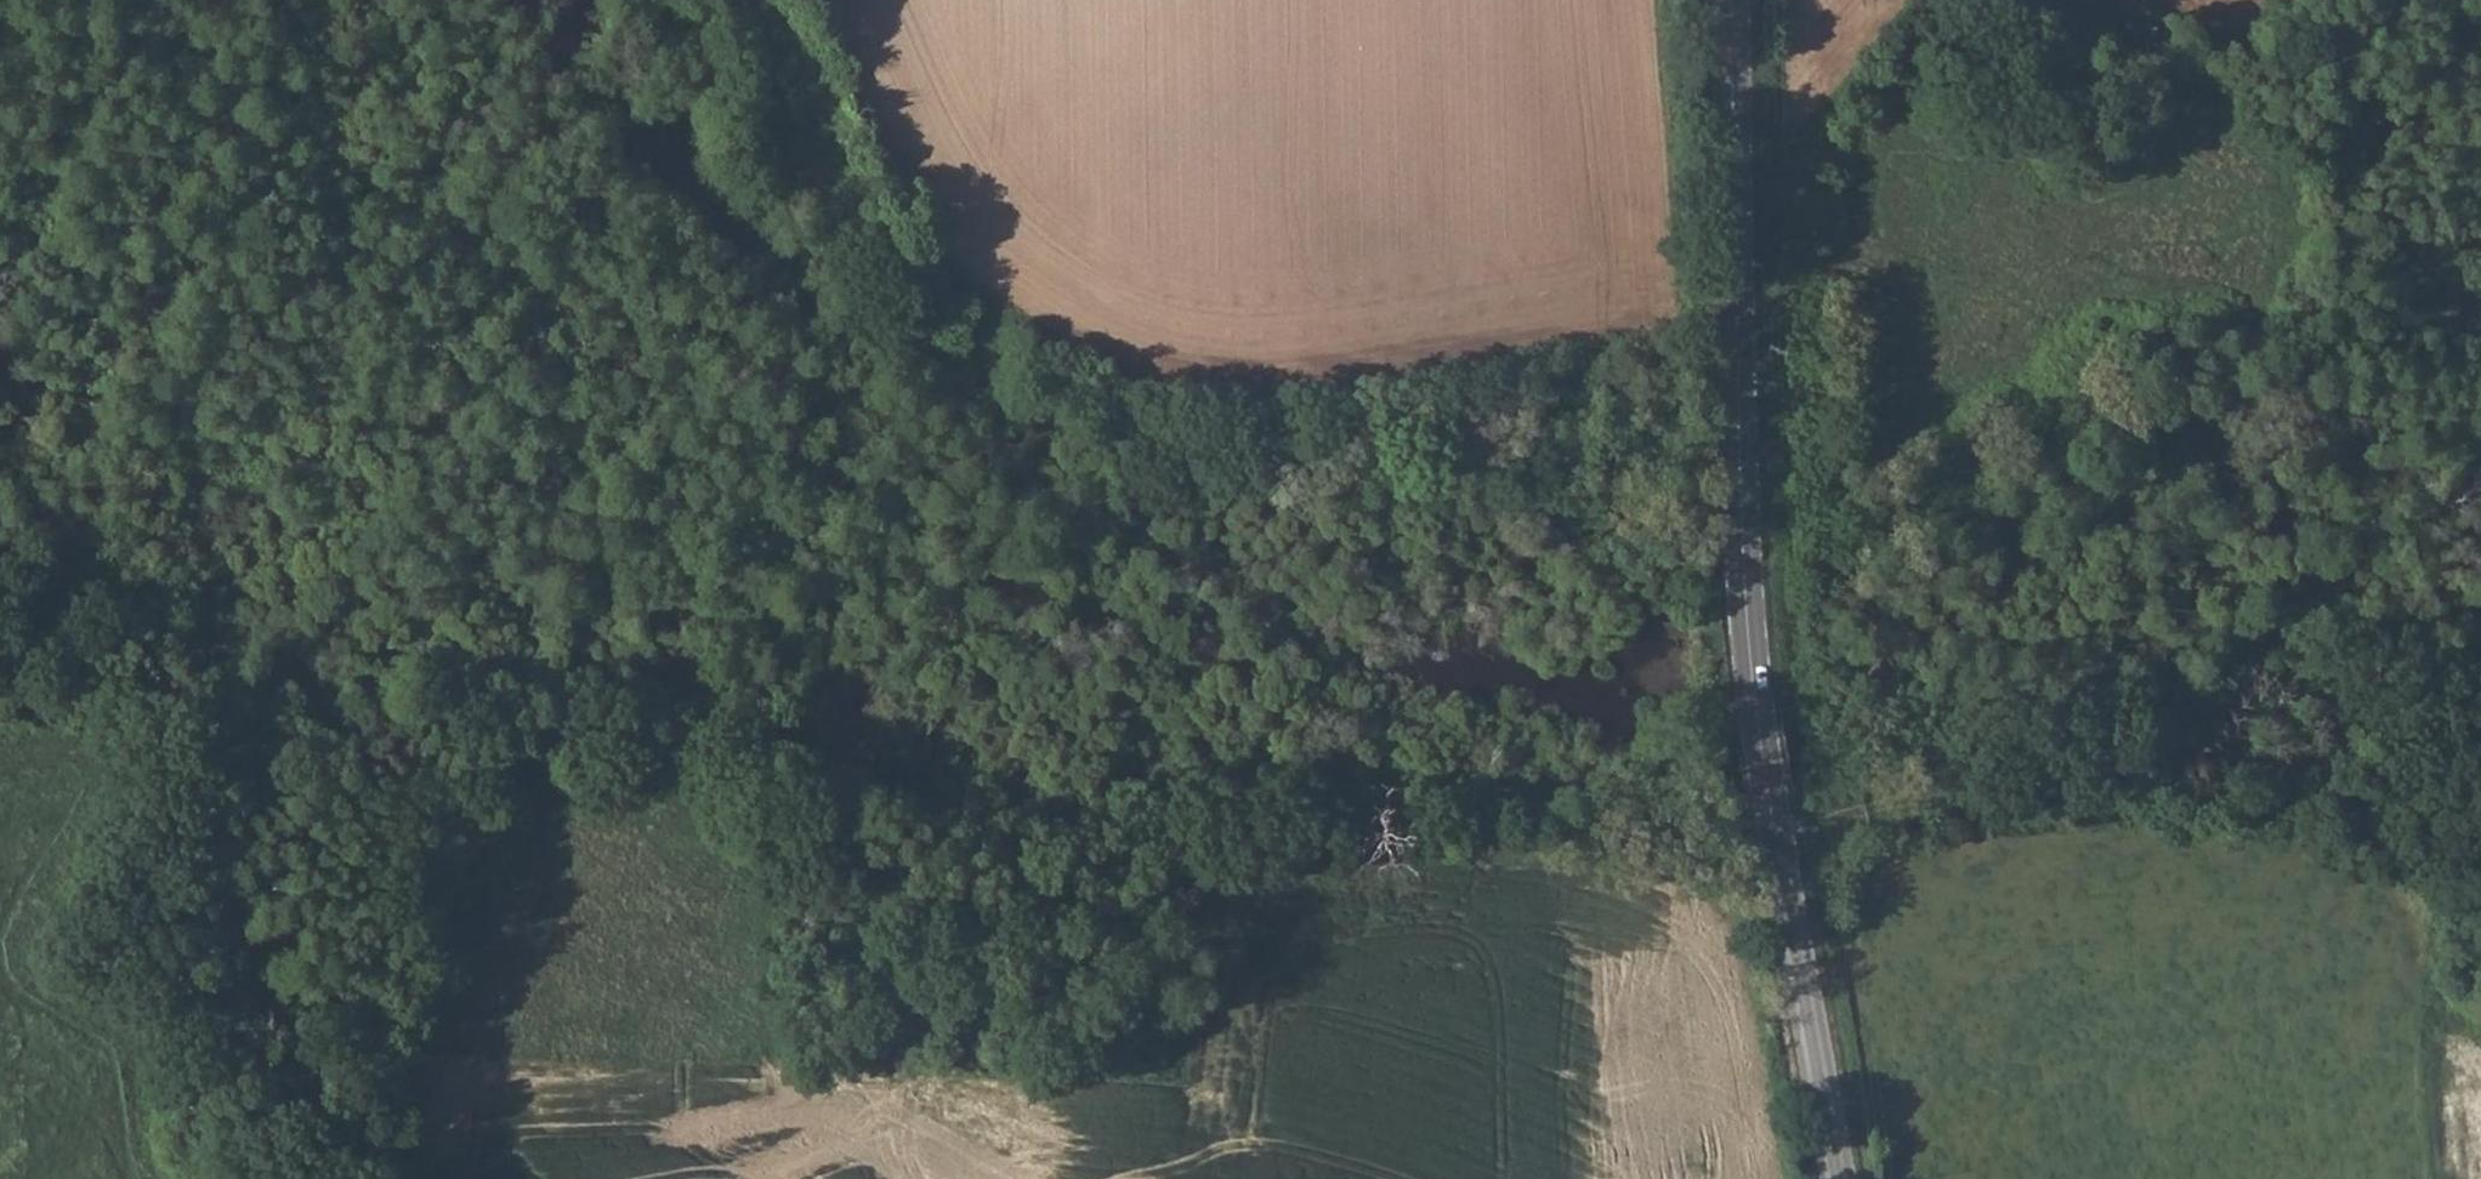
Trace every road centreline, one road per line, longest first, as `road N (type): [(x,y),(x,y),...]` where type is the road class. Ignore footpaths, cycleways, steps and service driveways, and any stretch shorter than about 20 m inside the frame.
road 1 (secondary): [(1732,0),(1741,582),(1767,800),(1838,1178)]
road 2 (track): [(1774,839),(1962,787),(2305,763)]

